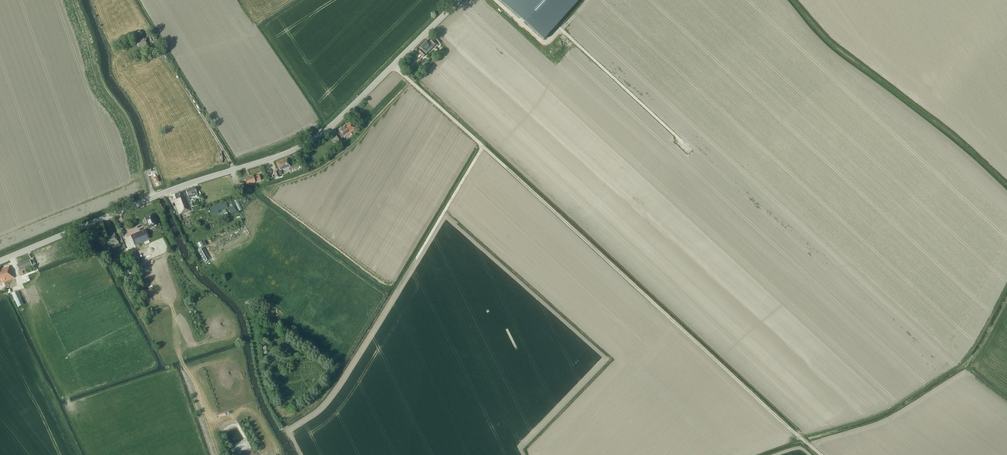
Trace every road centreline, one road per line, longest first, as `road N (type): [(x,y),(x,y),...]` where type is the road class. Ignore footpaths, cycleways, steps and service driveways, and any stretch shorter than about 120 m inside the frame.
road 1 (track): [(393,65),(799,436)]
road 2 (tertiary): [(0,261),(303,145),(459,0)]
road 3 (track): [(495,0),(542,44),(560,29),(691,150)]
road 4 (track): [(483,146),(416,259)]

